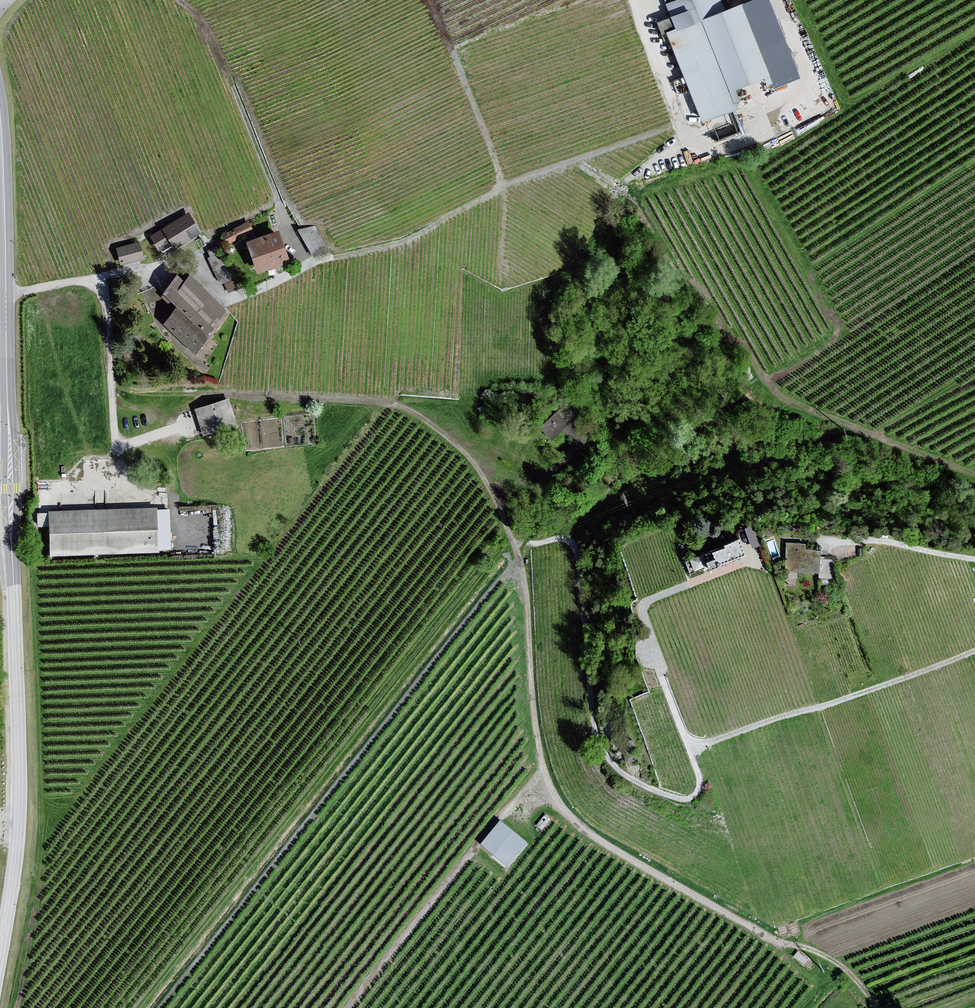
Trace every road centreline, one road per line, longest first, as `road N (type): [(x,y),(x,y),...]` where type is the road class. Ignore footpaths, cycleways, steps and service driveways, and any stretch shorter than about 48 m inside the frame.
road 1 (track): [(684,126),(498,190),(406,243),(304,269),(207,29),(176,0)]
road 2 (tertiary): [(0,952),(19,790),(0,259)]
road 3 (track): [(542,774),(519,548),(470,462),(412,413),(386,403),(190,392)]
road 4 (track): [(349,1007),(542,774),(574,823),(767,939)]
road 5 (unclassified): [(974,650),(686,750),(635,616),(650,597),(754,557)]
road 6 (track): [(686,750),(699,787),(687,800),(618,772),(599,745),(581,661),(575,547),(562,536),(519,548)]
road 7 (track): [(425,0),(498,171),(496,278)]
road 8 (unclassified): [(974,559),(816,539)]
road 9 (track): [(579,0),(448,47)]

